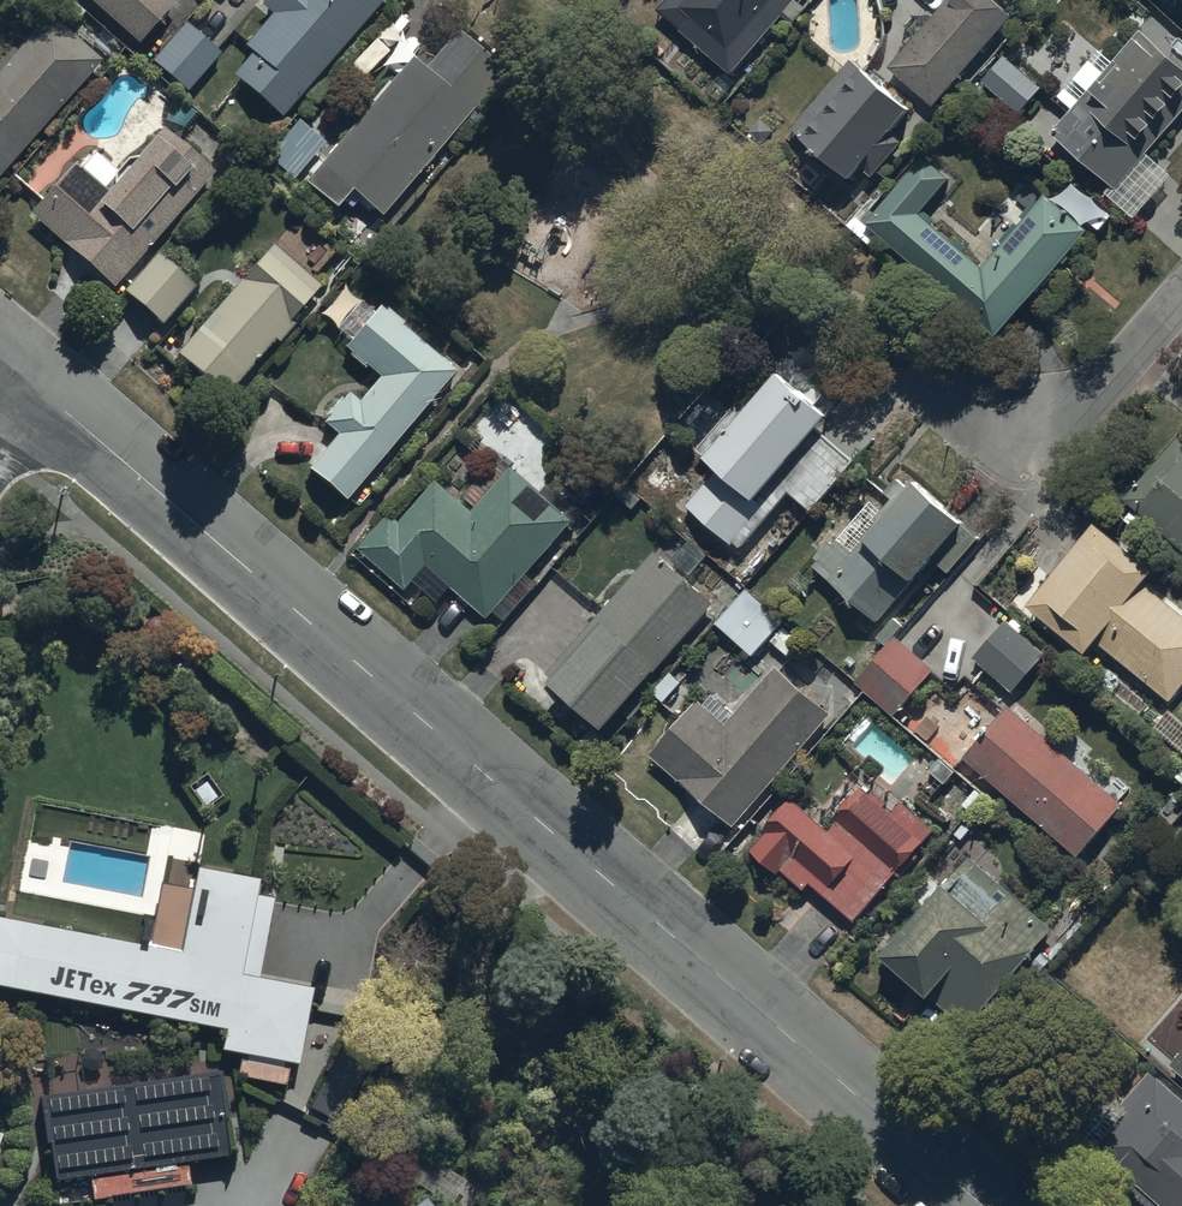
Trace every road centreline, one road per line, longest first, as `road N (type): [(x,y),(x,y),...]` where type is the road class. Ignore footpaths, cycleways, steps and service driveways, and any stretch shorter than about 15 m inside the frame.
road 1 (residential): [(18,373),(984,1205)]
road 2 (residential): [(1181,297),(1084,398),(1042,416),(999,417)]

